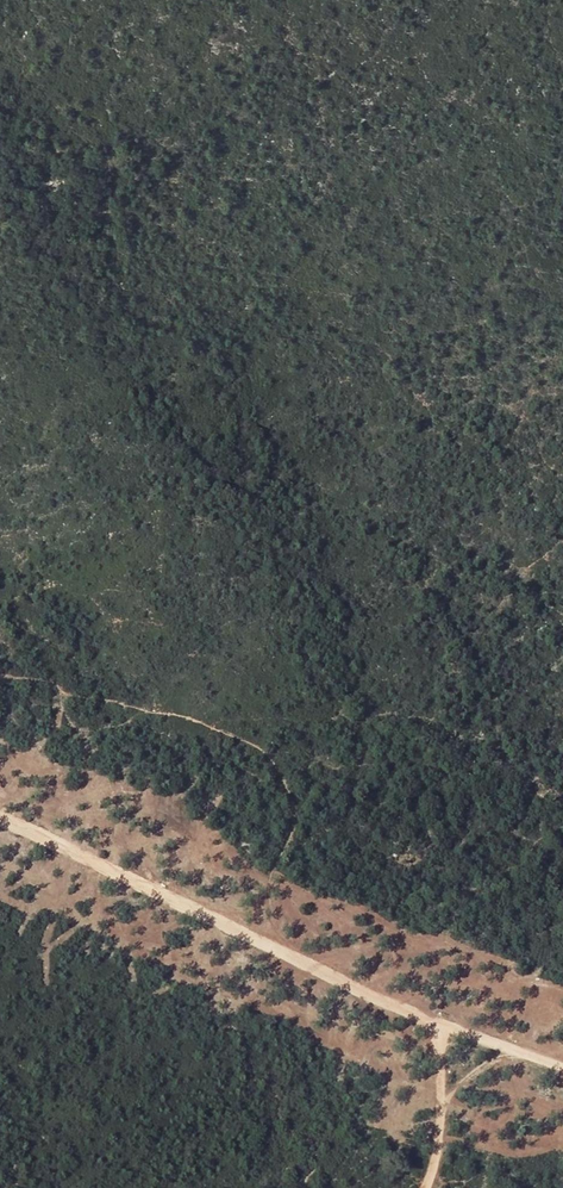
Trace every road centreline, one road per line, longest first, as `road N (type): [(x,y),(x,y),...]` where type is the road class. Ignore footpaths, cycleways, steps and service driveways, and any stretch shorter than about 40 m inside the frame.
road 1 (track): [(0,814),(445,1025),(562,1064)]
road 2 (track): [(445,1025),(454,1093),(442,1166),(429,1187)]

